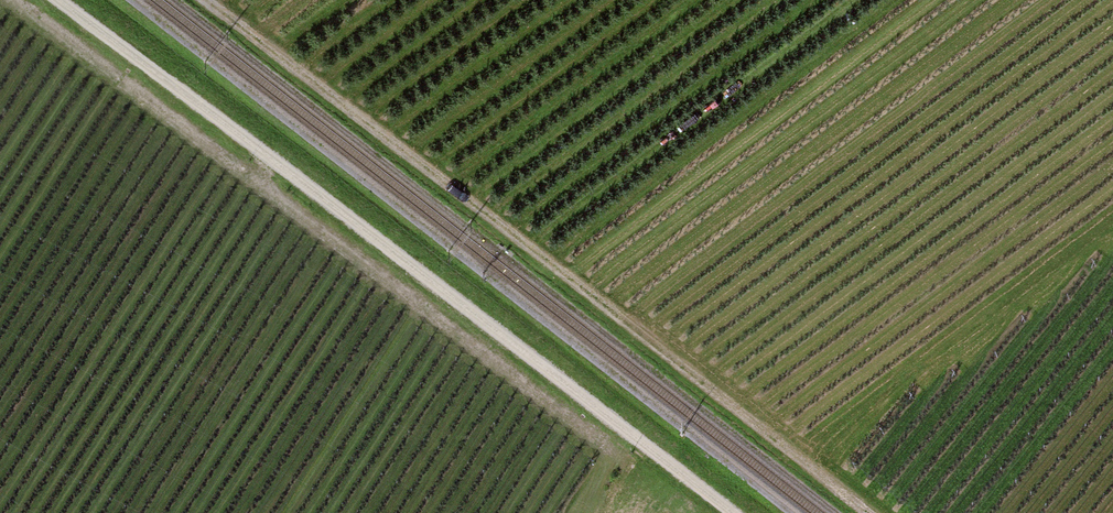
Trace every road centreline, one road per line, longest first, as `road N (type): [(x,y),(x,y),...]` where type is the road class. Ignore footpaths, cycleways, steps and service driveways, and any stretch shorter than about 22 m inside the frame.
road 1 (track): [(711,512),(42,0)]
road 2 (track): [(205,0),(872,512)]

